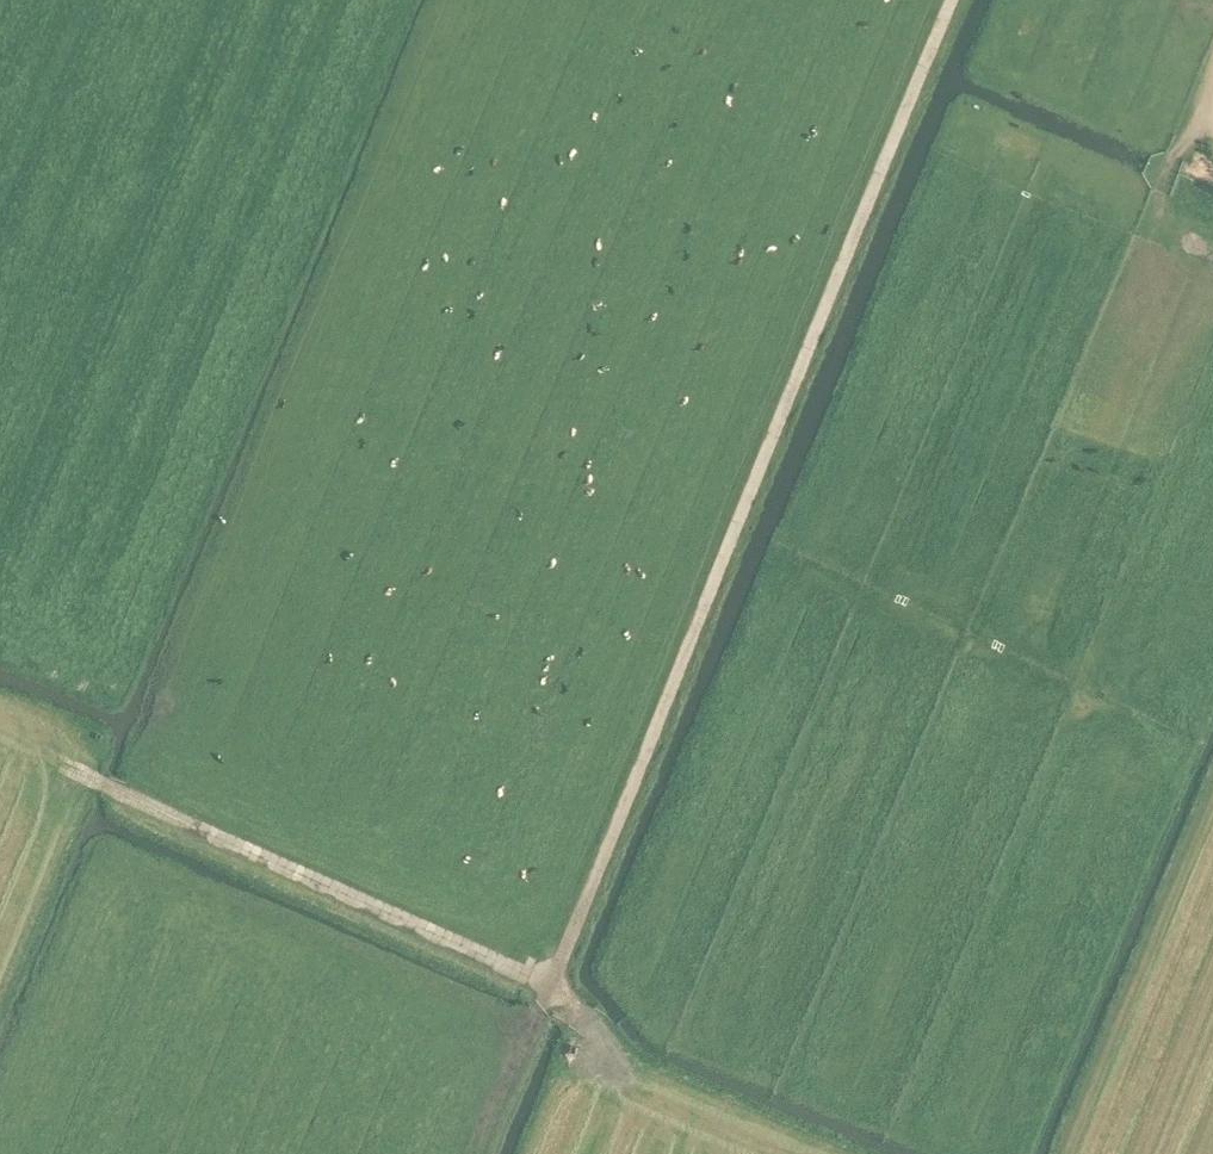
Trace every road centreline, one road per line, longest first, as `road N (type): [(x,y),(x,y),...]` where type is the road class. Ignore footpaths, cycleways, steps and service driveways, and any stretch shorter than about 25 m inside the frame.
road 1 (track): [(550,986),(954,0)]
road 2 (track): [(550,986),(0,734)]

